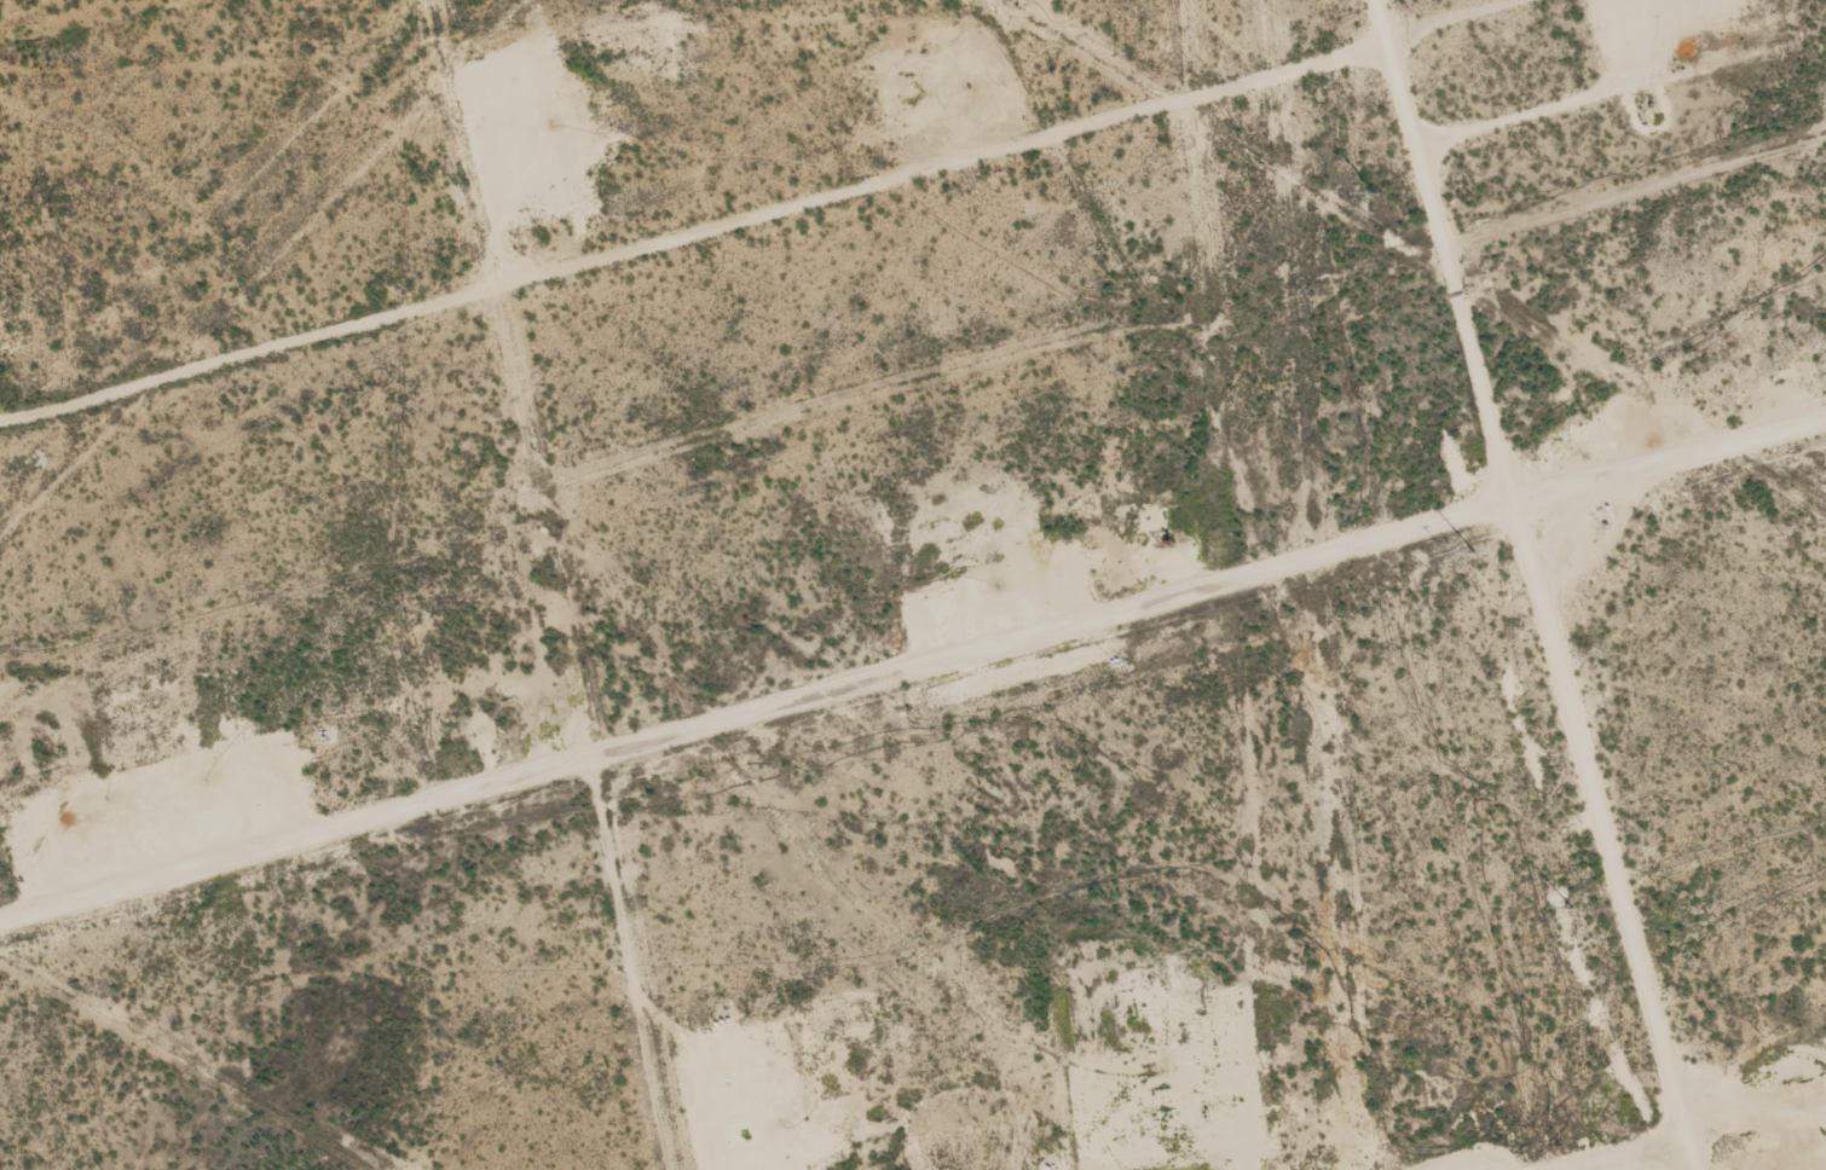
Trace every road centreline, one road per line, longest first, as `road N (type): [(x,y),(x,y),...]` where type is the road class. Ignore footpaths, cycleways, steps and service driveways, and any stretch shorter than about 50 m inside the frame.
road 1 (track): [(0,939),(1470,502),(1825,405)]
road 2 (track): [(0,446),(1344,48)]
road 3 (track): [(1666,1169),(1330,0)]

